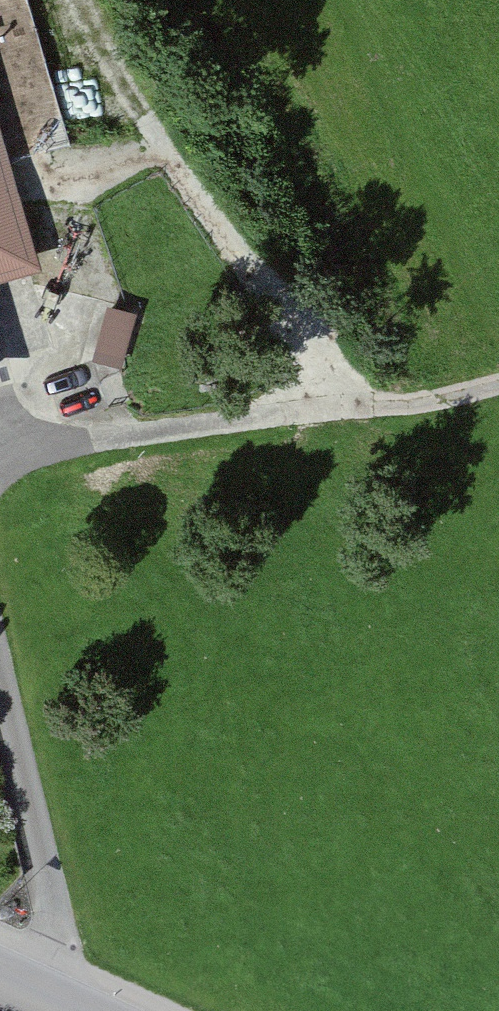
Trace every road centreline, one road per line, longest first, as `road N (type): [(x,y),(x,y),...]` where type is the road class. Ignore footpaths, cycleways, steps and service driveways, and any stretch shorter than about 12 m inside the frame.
road 1 (track): [(498,386),(84,442),(0,477)]
road 2 (track): [(90,0),(149,112),(336,405)]
road 3 (track): [(0,673),(71,1002)]

